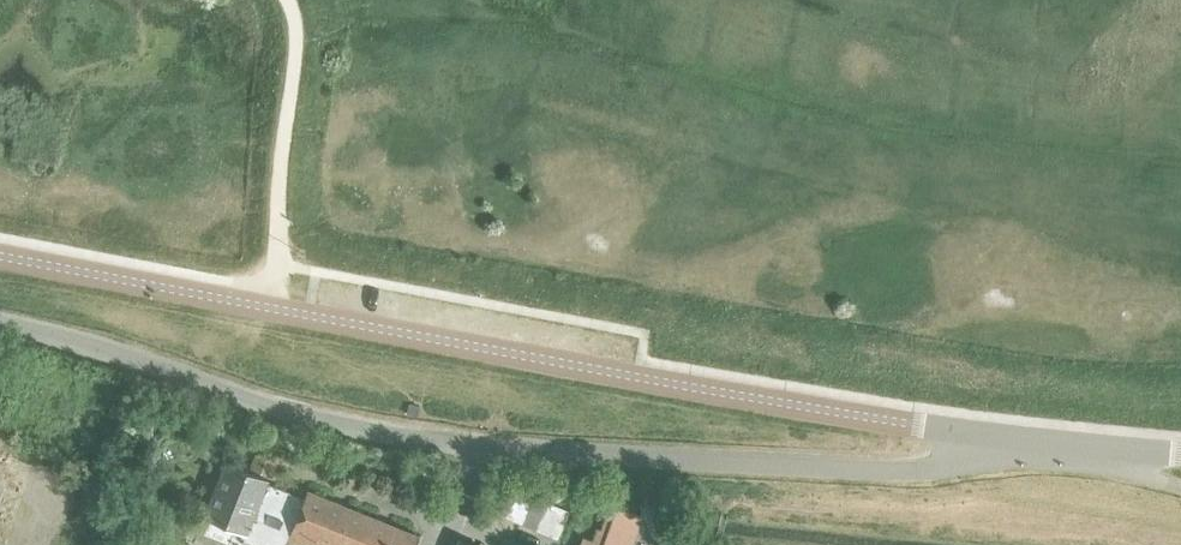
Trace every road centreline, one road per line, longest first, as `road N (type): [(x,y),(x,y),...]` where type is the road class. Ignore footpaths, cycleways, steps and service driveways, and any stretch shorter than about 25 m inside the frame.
road 1 (unclassified): [(0,324),(104,351),(241,401),(474,448),(905,472),(935,469),(977,433)]
road 2 (tertiary): [(977,433),(0,256)]
road 3 (track): [(265,307),(278,255),(295,50),(289,0)]
road 4 (tertiary): [(1180,454),(977,433)]

